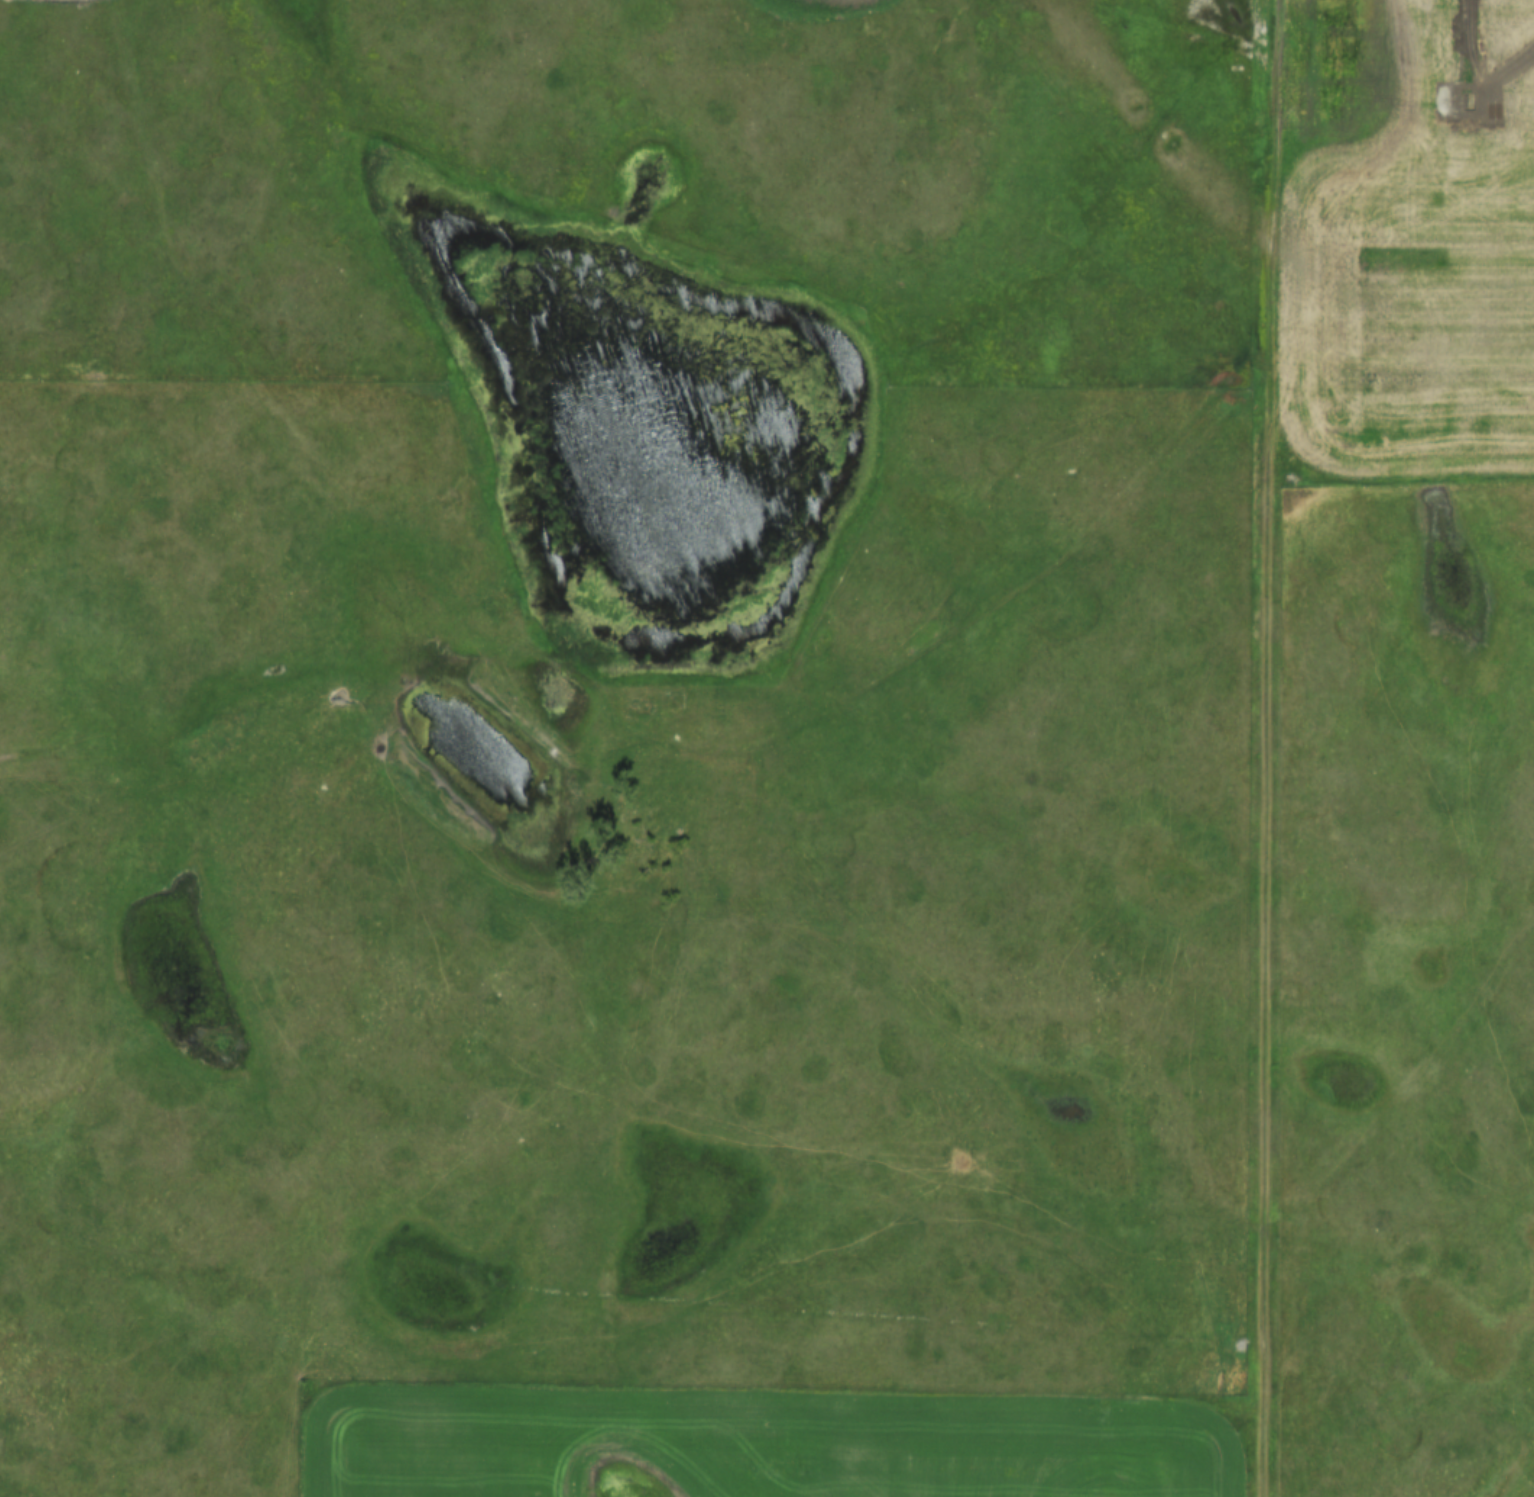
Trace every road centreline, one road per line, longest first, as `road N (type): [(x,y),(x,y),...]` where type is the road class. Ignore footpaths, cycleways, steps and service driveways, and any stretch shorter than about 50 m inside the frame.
road 1 (track): [(1264,1496),(1271,0)]

